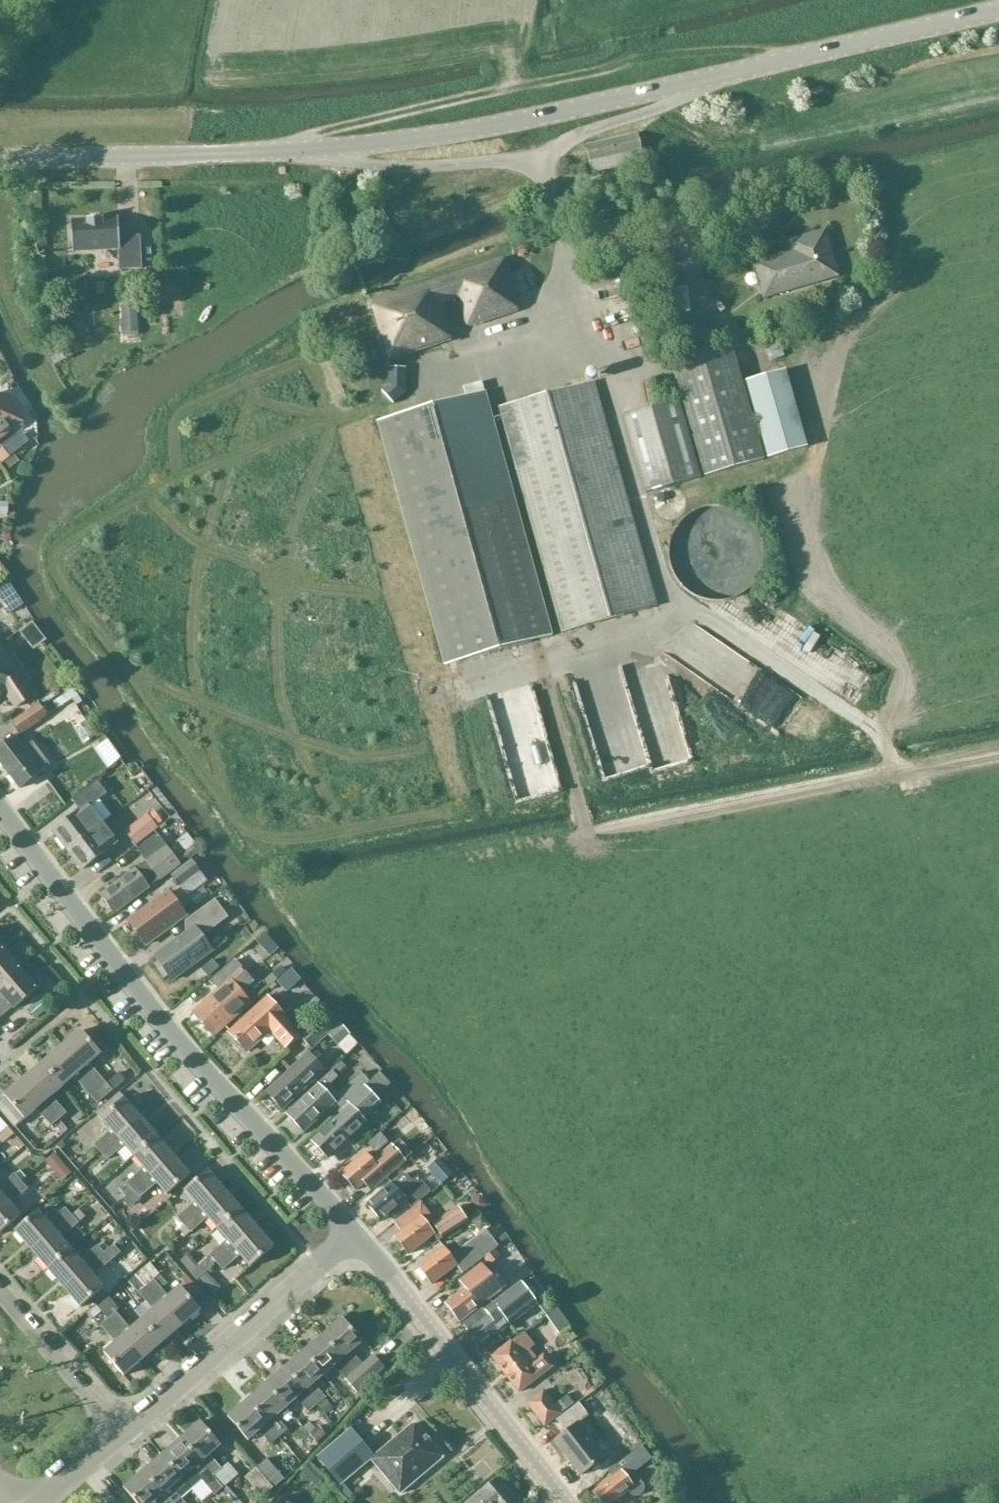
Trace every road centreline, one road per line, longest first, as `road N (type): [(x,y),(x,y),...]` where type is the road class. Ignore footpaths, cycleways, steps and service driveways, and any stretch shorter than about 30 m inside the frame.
road 1 (tertiary): [(0,159),(352,151),(558,120),(998,13)]
road 2 (tertiary): [(355,1233),(149,1008),(0,811)]
road 3 (track): [(276,154),(325,127),(522,84),(727,49),(804,61)]
road 4 (tertiary): [(567,1502),(355,1233)]
road 5 (residential): [(120,1431),(317,1265)]
road 6 (residential): [(120,1431),(0,1287)]

